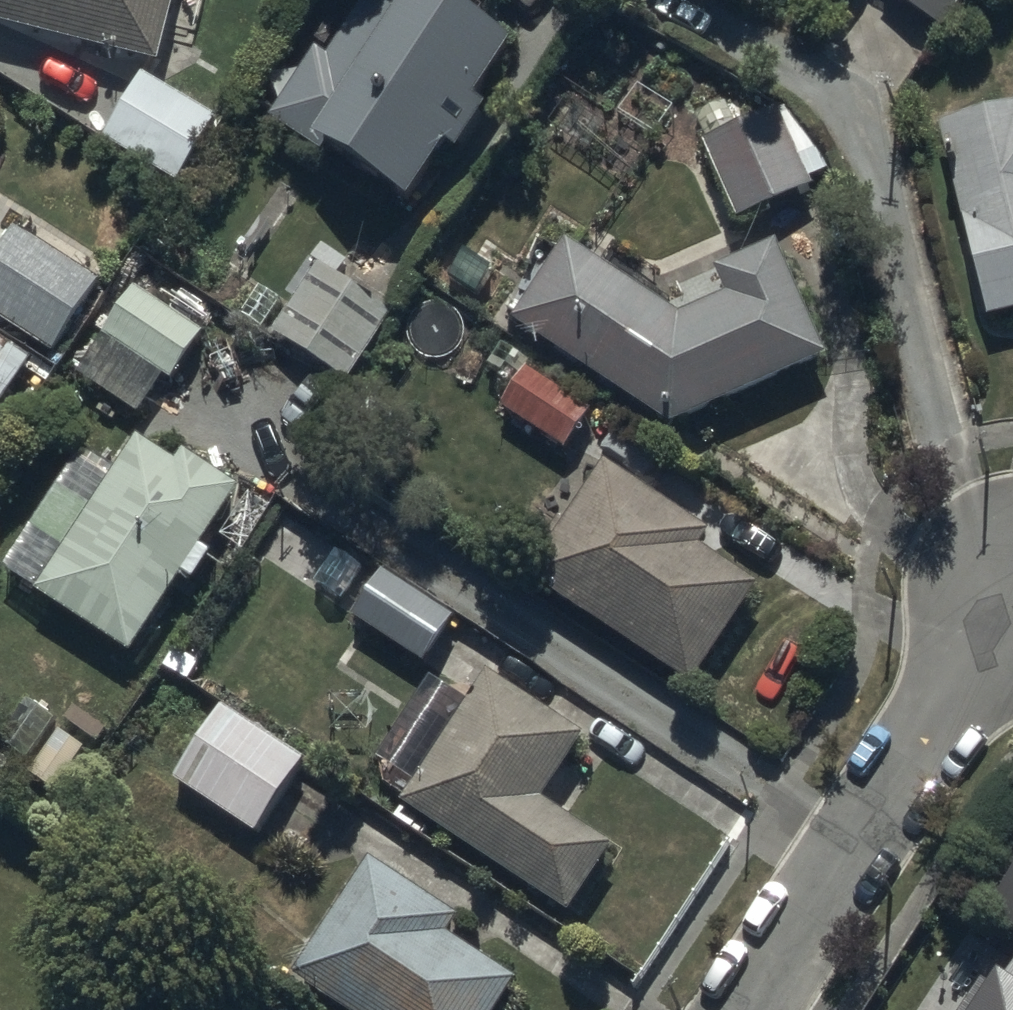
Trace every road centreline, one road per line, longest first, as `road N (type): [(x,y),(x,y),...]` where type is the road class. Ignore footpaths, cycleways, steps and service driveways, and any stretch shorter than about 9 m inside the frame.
road 1 (residential): [(748,1009),(1012,610)]

